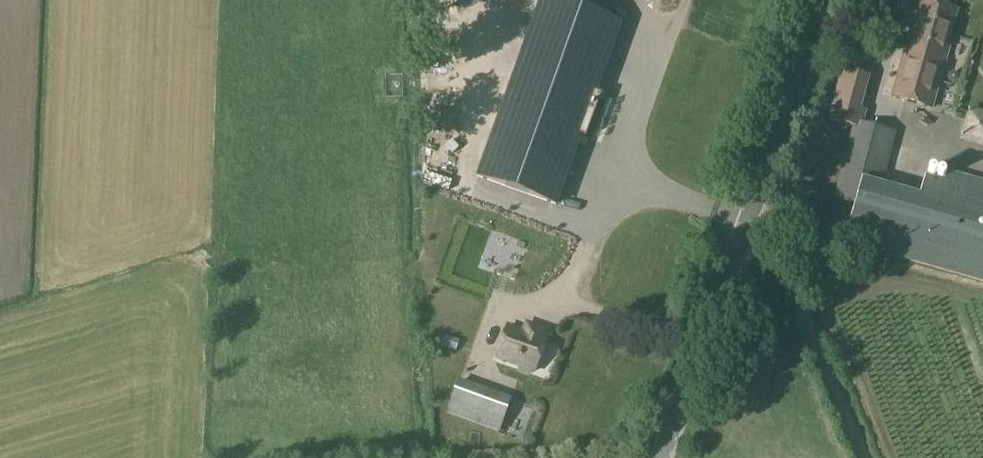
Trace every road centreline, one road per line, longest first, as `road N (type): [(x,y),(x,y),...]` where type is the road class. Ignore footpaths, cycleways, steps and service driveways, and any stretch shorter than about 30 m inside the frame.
road 1 (unclassified): [(660,457),(827,0)]
road 2 (track): [(751,211),(862,457)]

